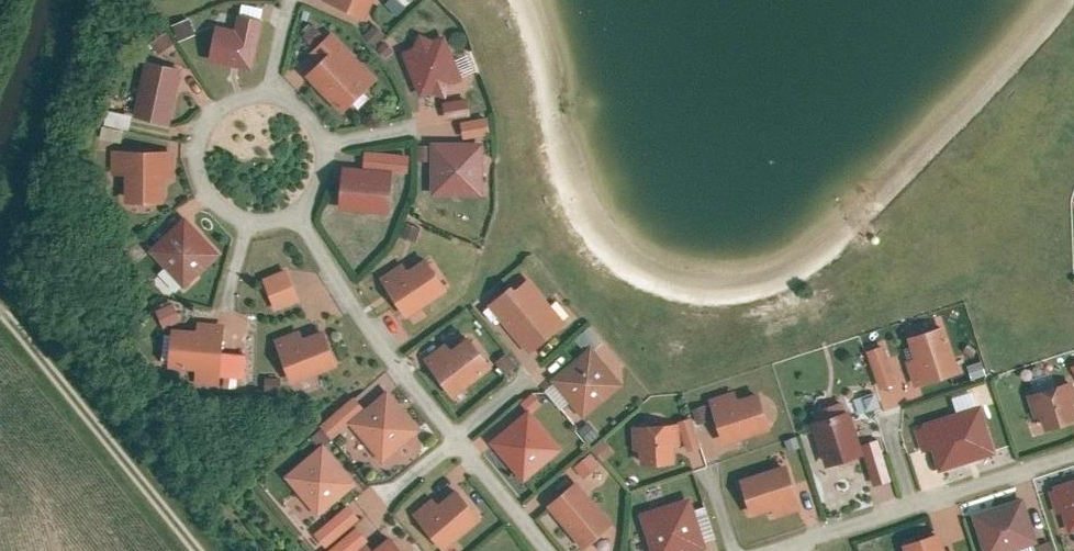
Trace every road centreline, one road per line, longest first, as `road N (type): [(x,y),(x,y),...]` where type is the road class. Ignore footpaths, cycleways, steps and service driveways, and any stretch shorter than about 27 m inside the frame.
road 1 (unclassified): [(0,311),(197,550)]

